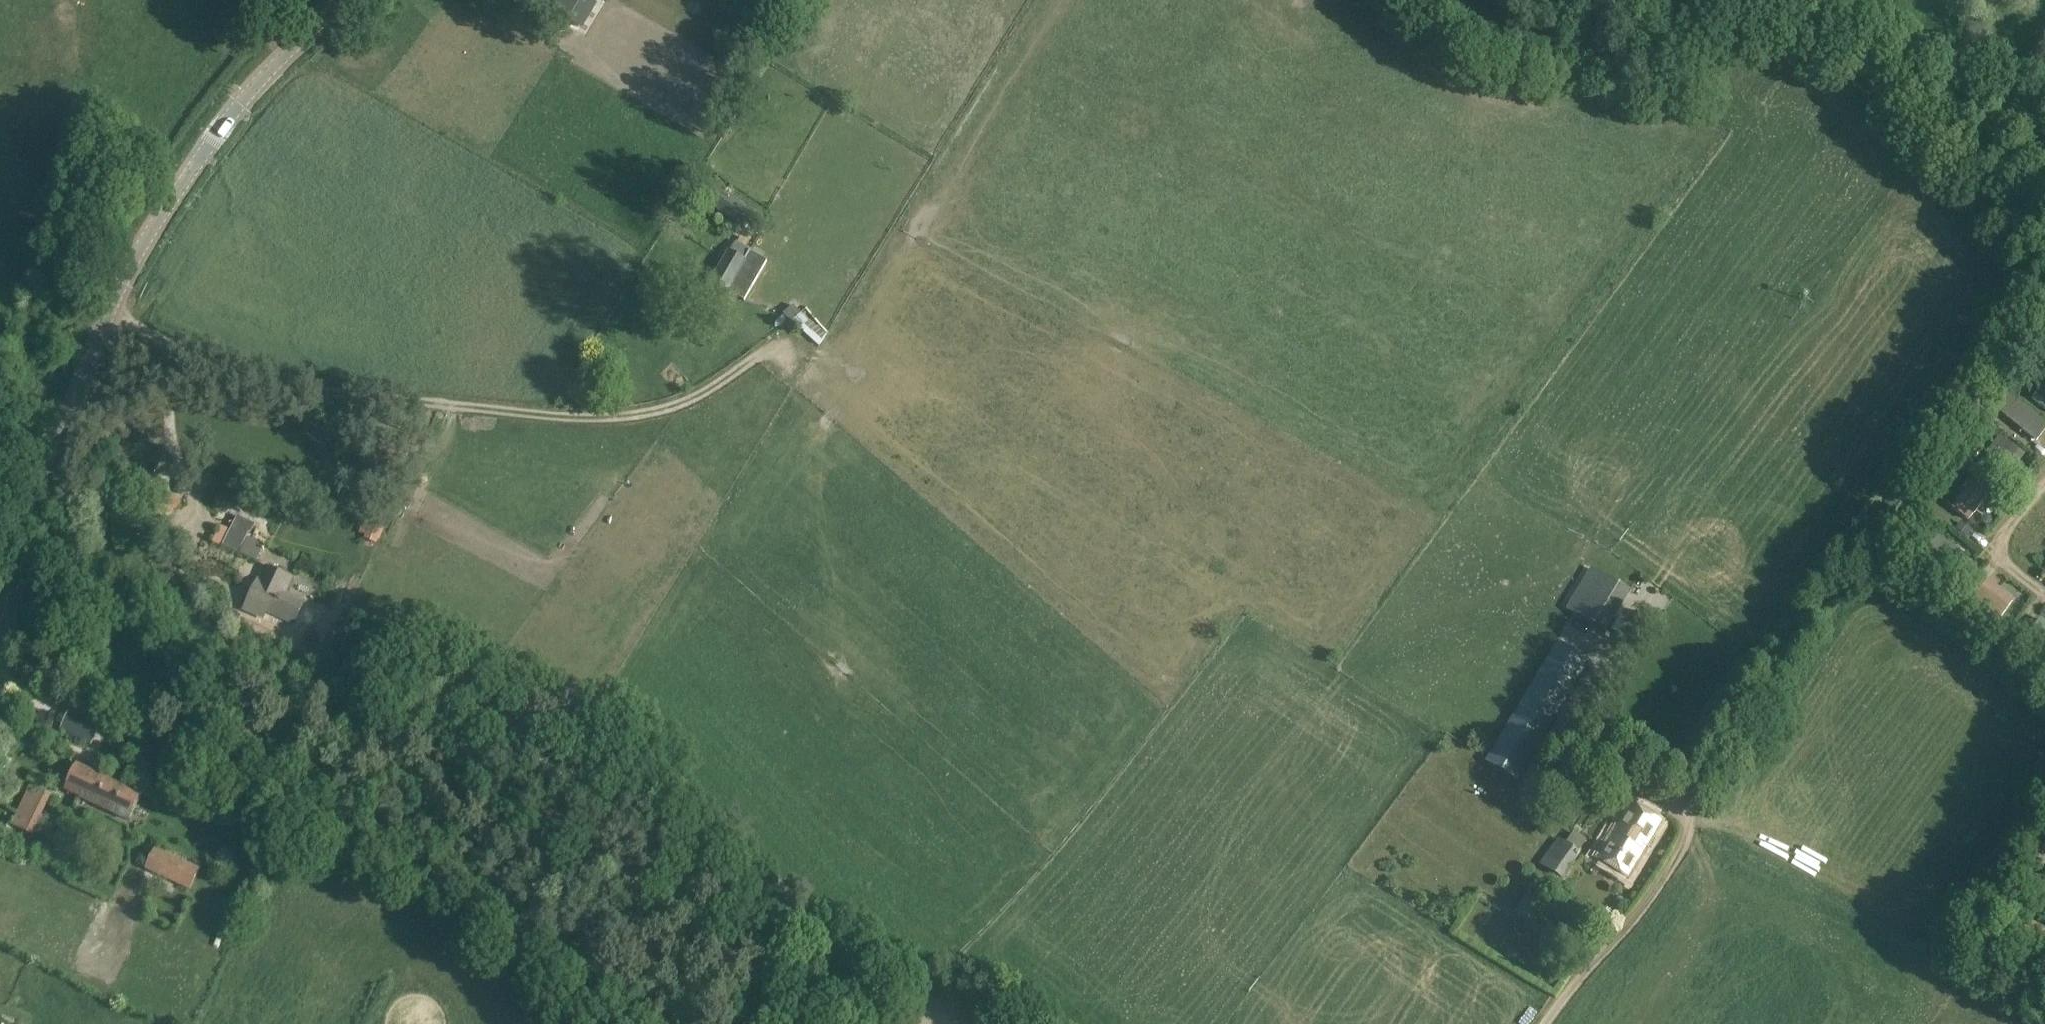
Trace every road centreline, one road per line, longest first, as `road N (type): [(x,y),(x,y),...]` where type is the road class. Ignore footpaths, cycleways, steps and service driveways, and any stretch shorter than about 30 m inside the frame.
road 1 (tertiary): [(0,635),(124,281),(257,85),(345,0)]

